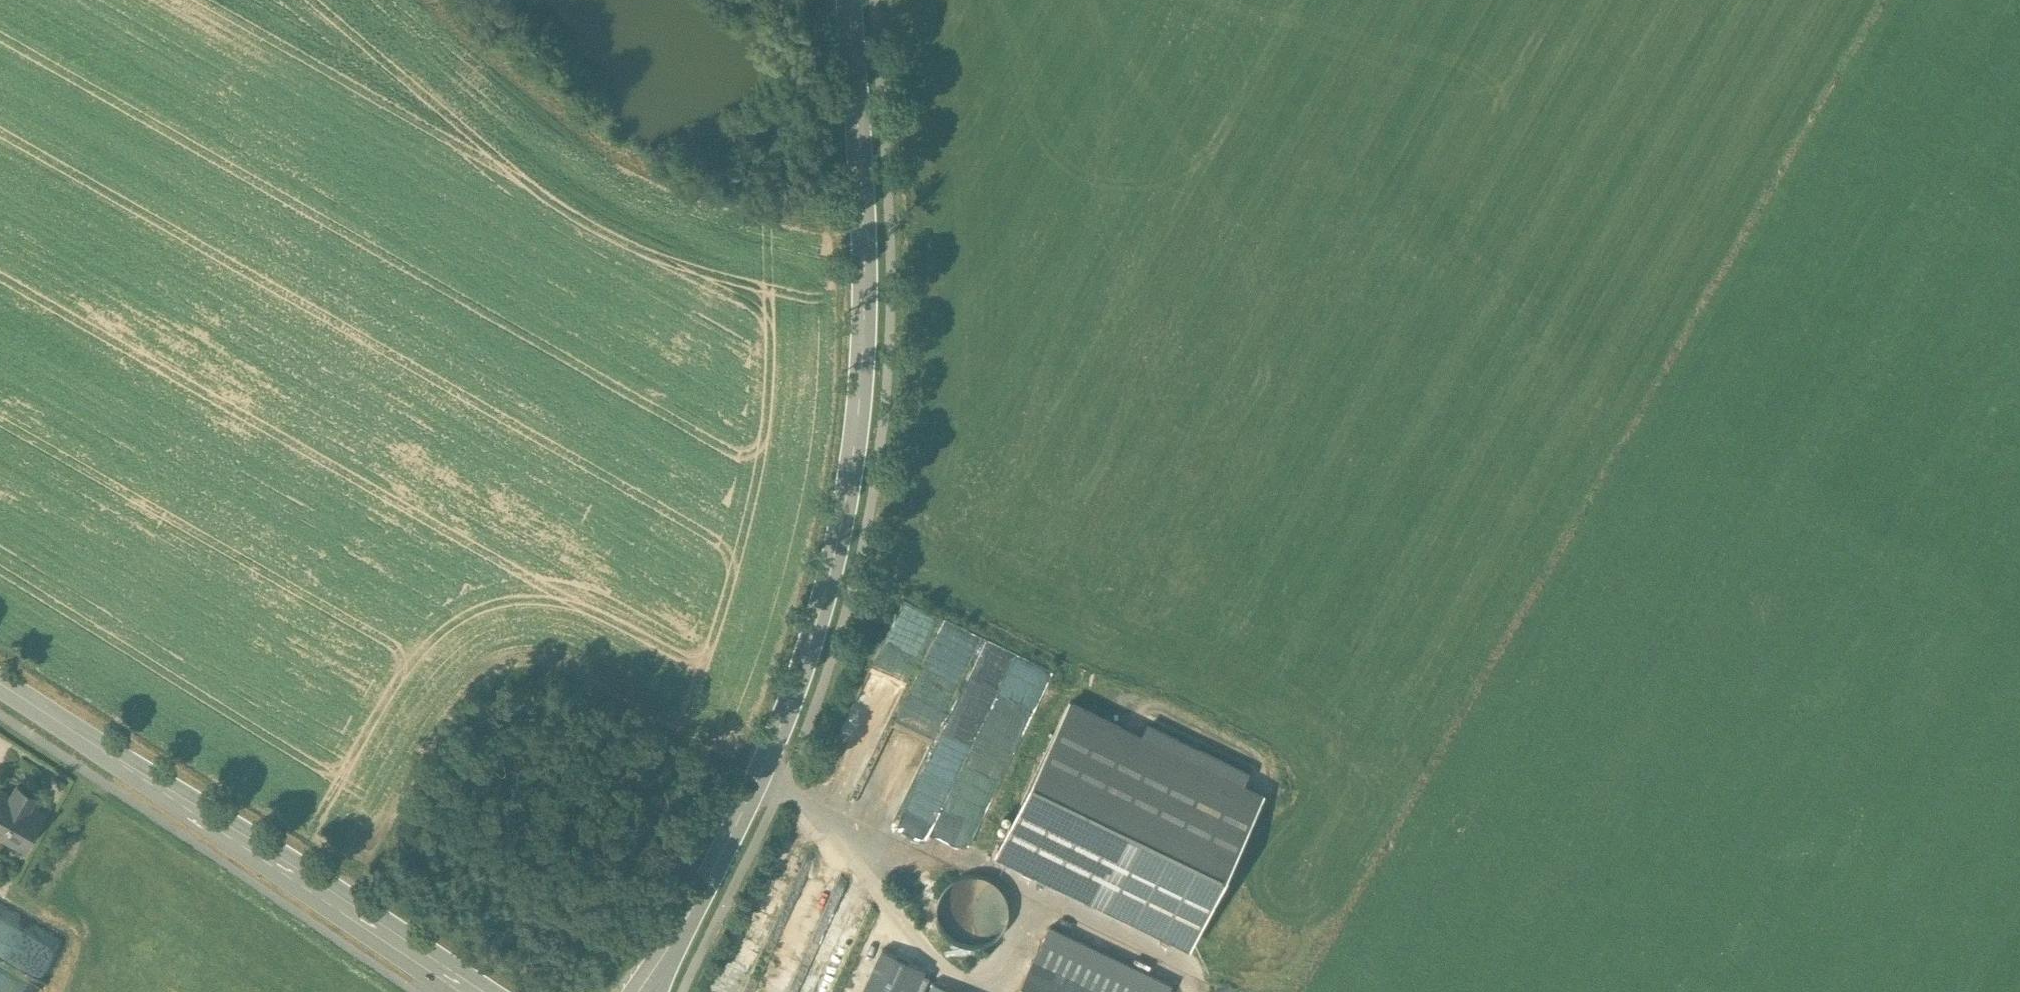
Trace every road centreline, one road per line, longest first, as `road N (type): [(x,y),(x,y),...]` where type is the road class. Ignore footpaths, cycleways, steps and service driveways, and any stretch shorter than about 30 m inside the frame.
road 1 (tertiary): [(648,991),(707,887),(795,685),(847,513),(865,413),(868,314),(850,0)]
road 2 (tertiary): [(0,689),(462,991)]

